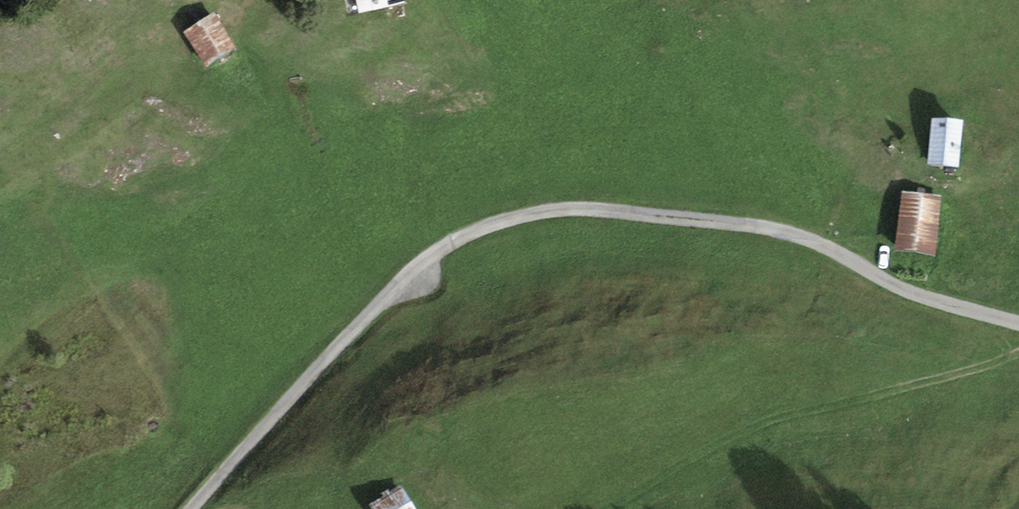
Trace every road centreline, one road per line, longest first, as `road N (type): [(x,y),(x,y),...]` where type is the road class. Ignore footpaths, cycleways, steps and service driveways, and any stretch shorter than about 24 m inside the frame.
road 1 (unclassified): [(192,508),(402,283),(455,241),(517,218),(585,210),(763,227),(815,242),(942,304),(1018,324)]
road 2 (track): [(1018,354),(907,395),(749,433),(668,470)]
road 3 (track): [(261,63),(298,125),(365,322)]

